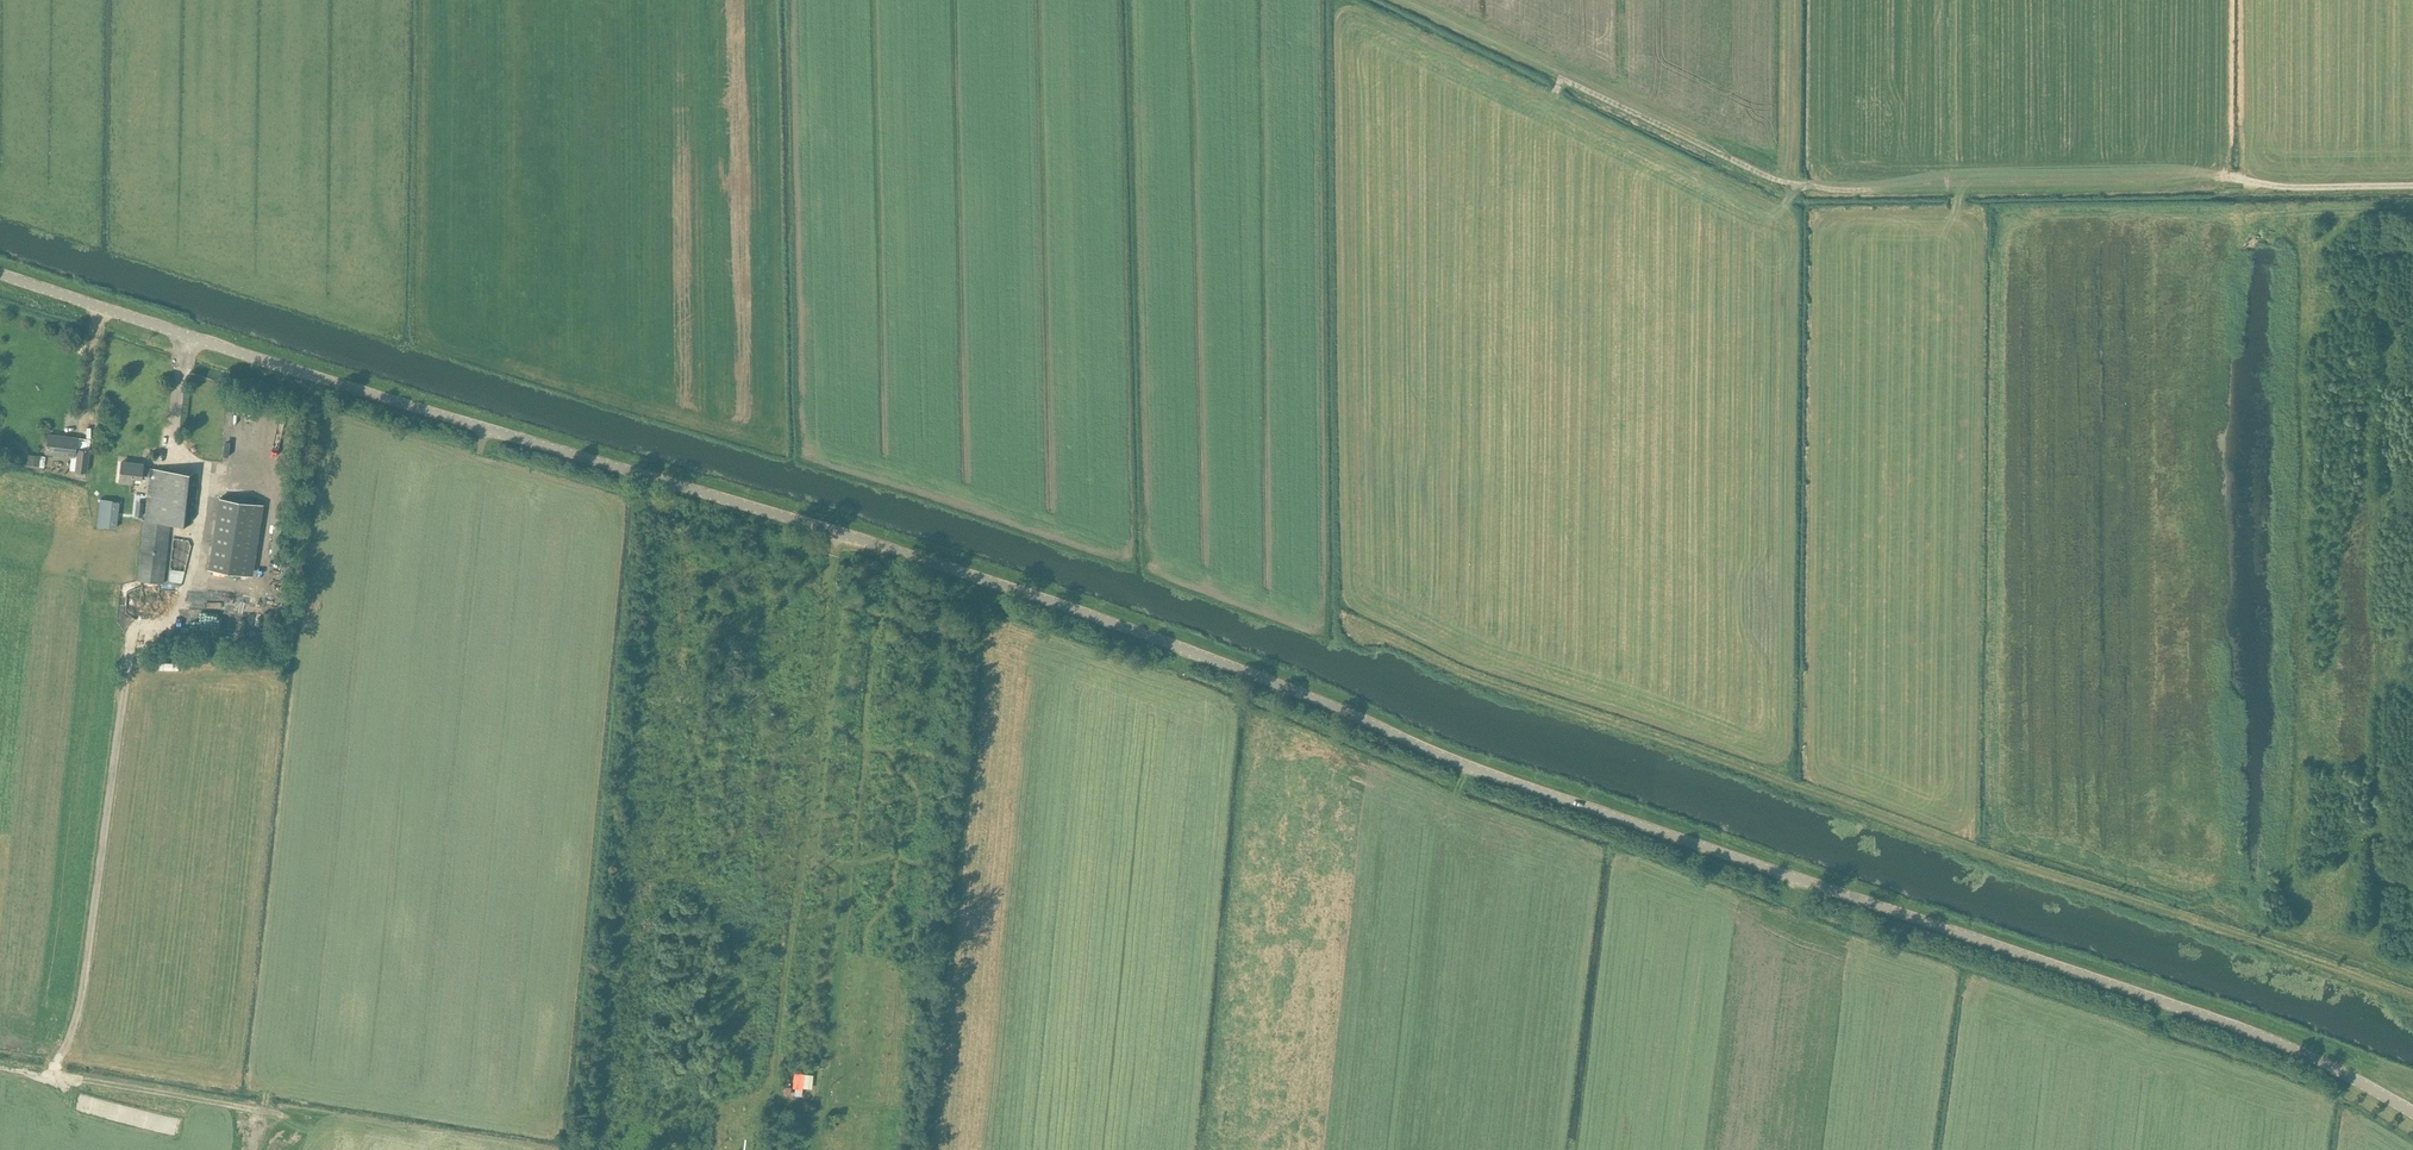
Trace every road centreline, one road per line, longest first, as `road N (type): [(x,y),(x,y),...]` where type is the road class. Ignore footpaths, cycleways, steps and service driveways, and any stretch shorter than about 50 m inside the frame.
road 1 (tertiary): [(0,273),(1178,649),(1519,788),(2258,1034),(2412,1113)]
road 2 (track): [(1361,627),(1992,856)]
road 3 (track): [(1994,828),(2177,886),(2206,884),(2219,903),(2412,976)]
road 4 (track): [(1992,856),(2336,967)]
road 5 (track): [(2412,184),(2203,180)]

